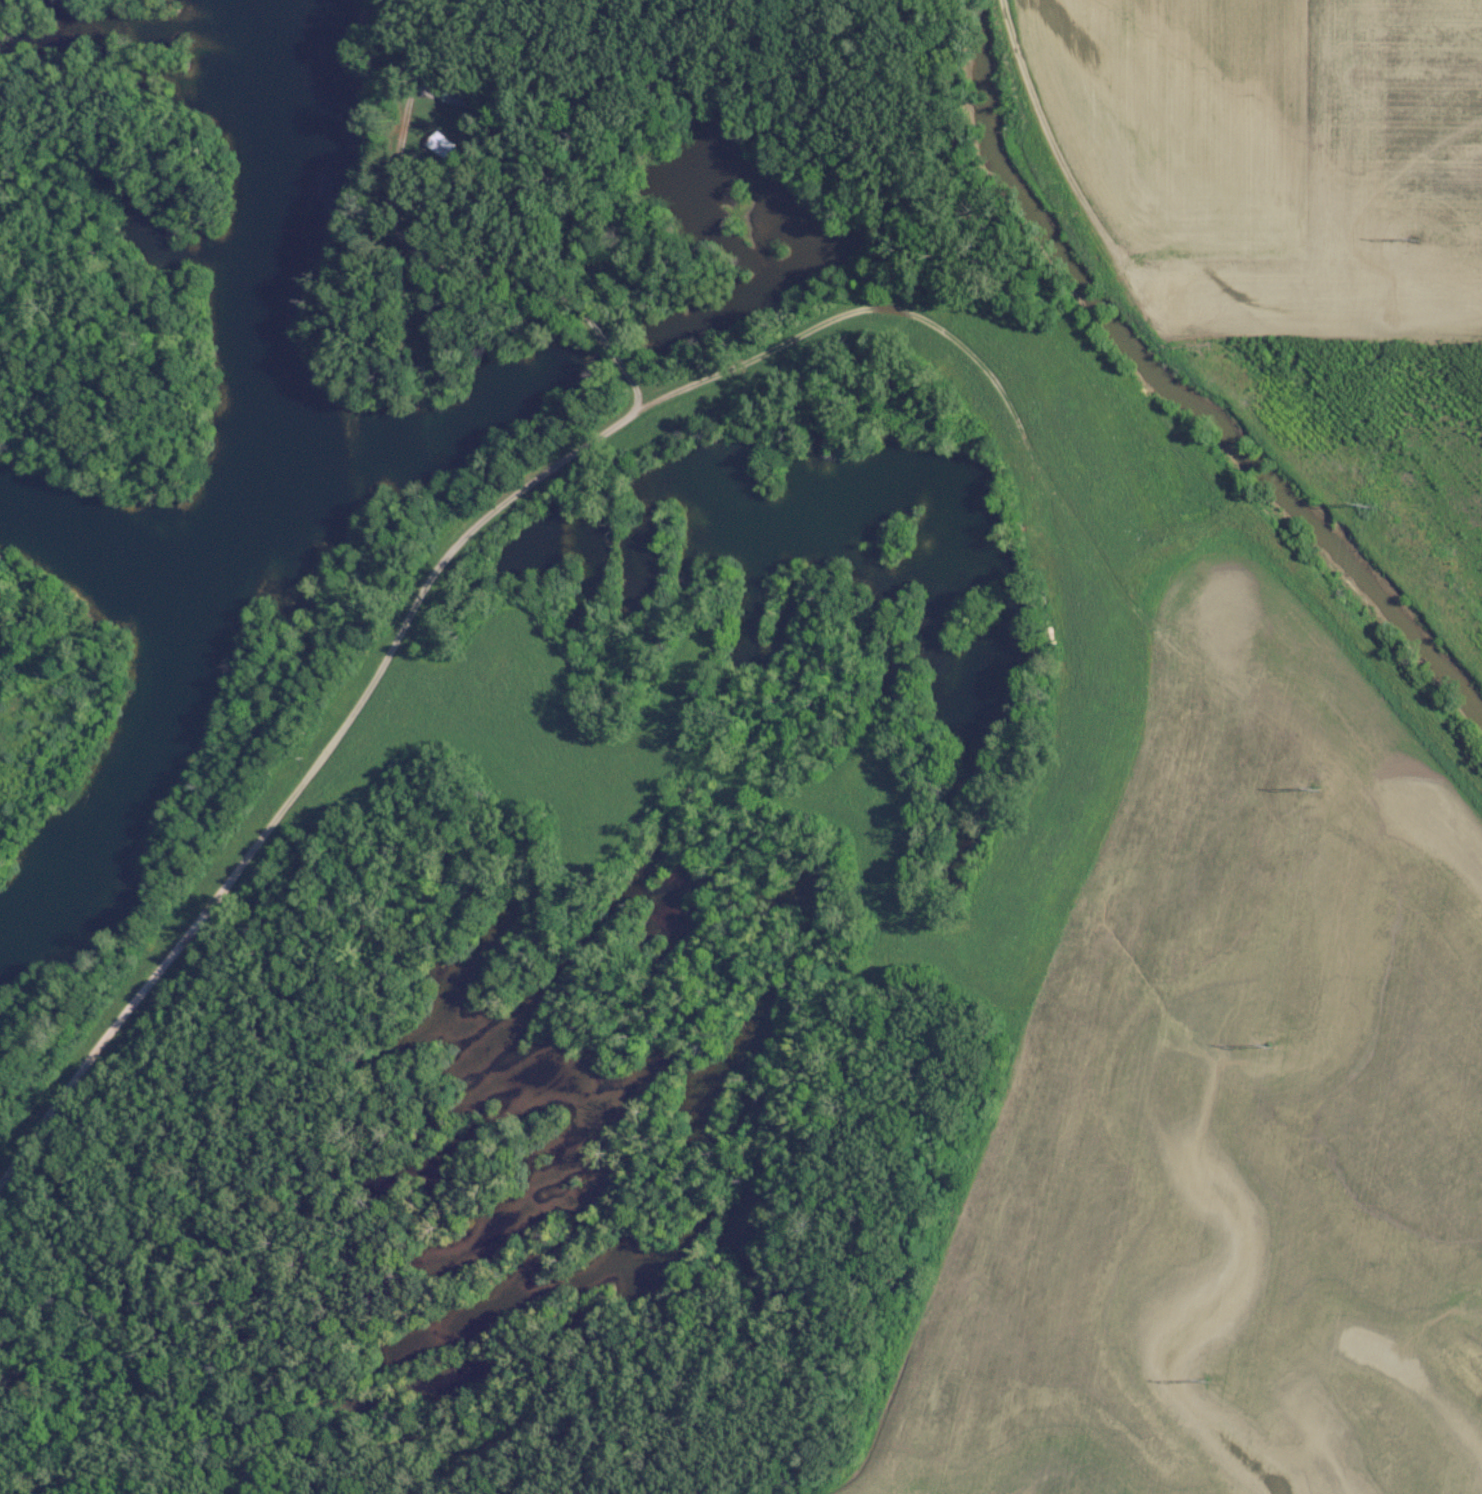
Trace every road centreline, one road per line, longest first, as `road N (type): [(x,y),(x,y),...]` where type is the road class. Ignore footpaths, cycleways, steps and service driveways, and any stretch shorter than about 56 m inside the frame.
road 1 (residential): [(0,1186),(363,705),(462,552),(641,410),(867,312),(915,319),(983,370)]
road 2 (residential): [(641,410),(616,354),(585,313),(551,290),(416,253),(396,223),(419,41),(398,0)]
road 3 (residential): [(1115,252),(1048,138),(1001,0)]

